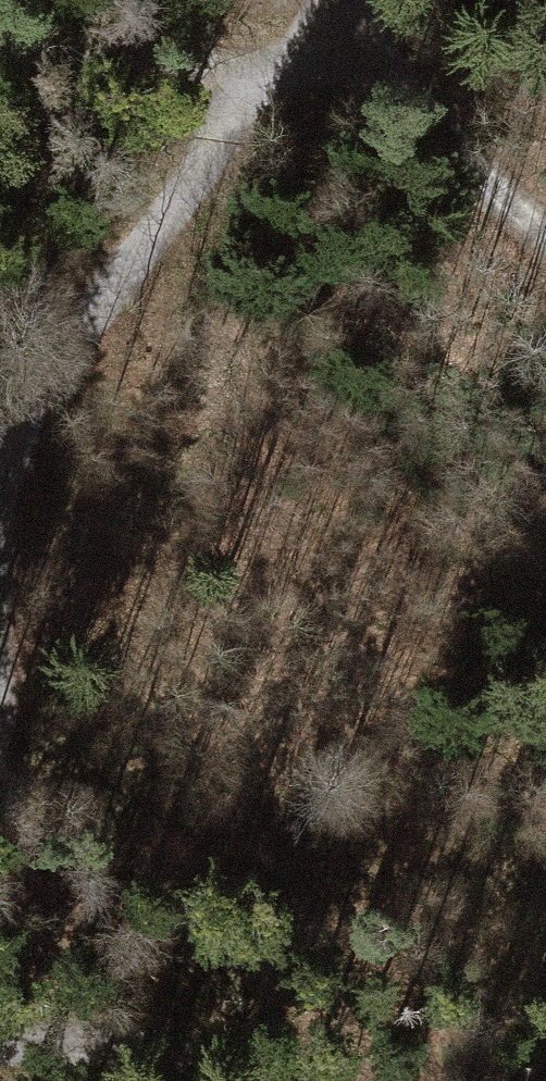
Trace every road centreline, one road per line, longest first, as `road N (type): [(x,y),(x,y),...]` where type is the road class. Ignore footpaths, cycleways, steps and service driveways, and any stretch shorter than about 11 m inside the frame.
road 1 (track): [(351,20),(228,137),(22,444),(1,555),(8,746),(0,751)]
road 2 (track): [(0,64),(112,72),(351,20)]
road 3 (track): [(545,233),(465,162),(351,20)]
road 4 (track): [(0,1042),(167,1046),(260,1080)]

